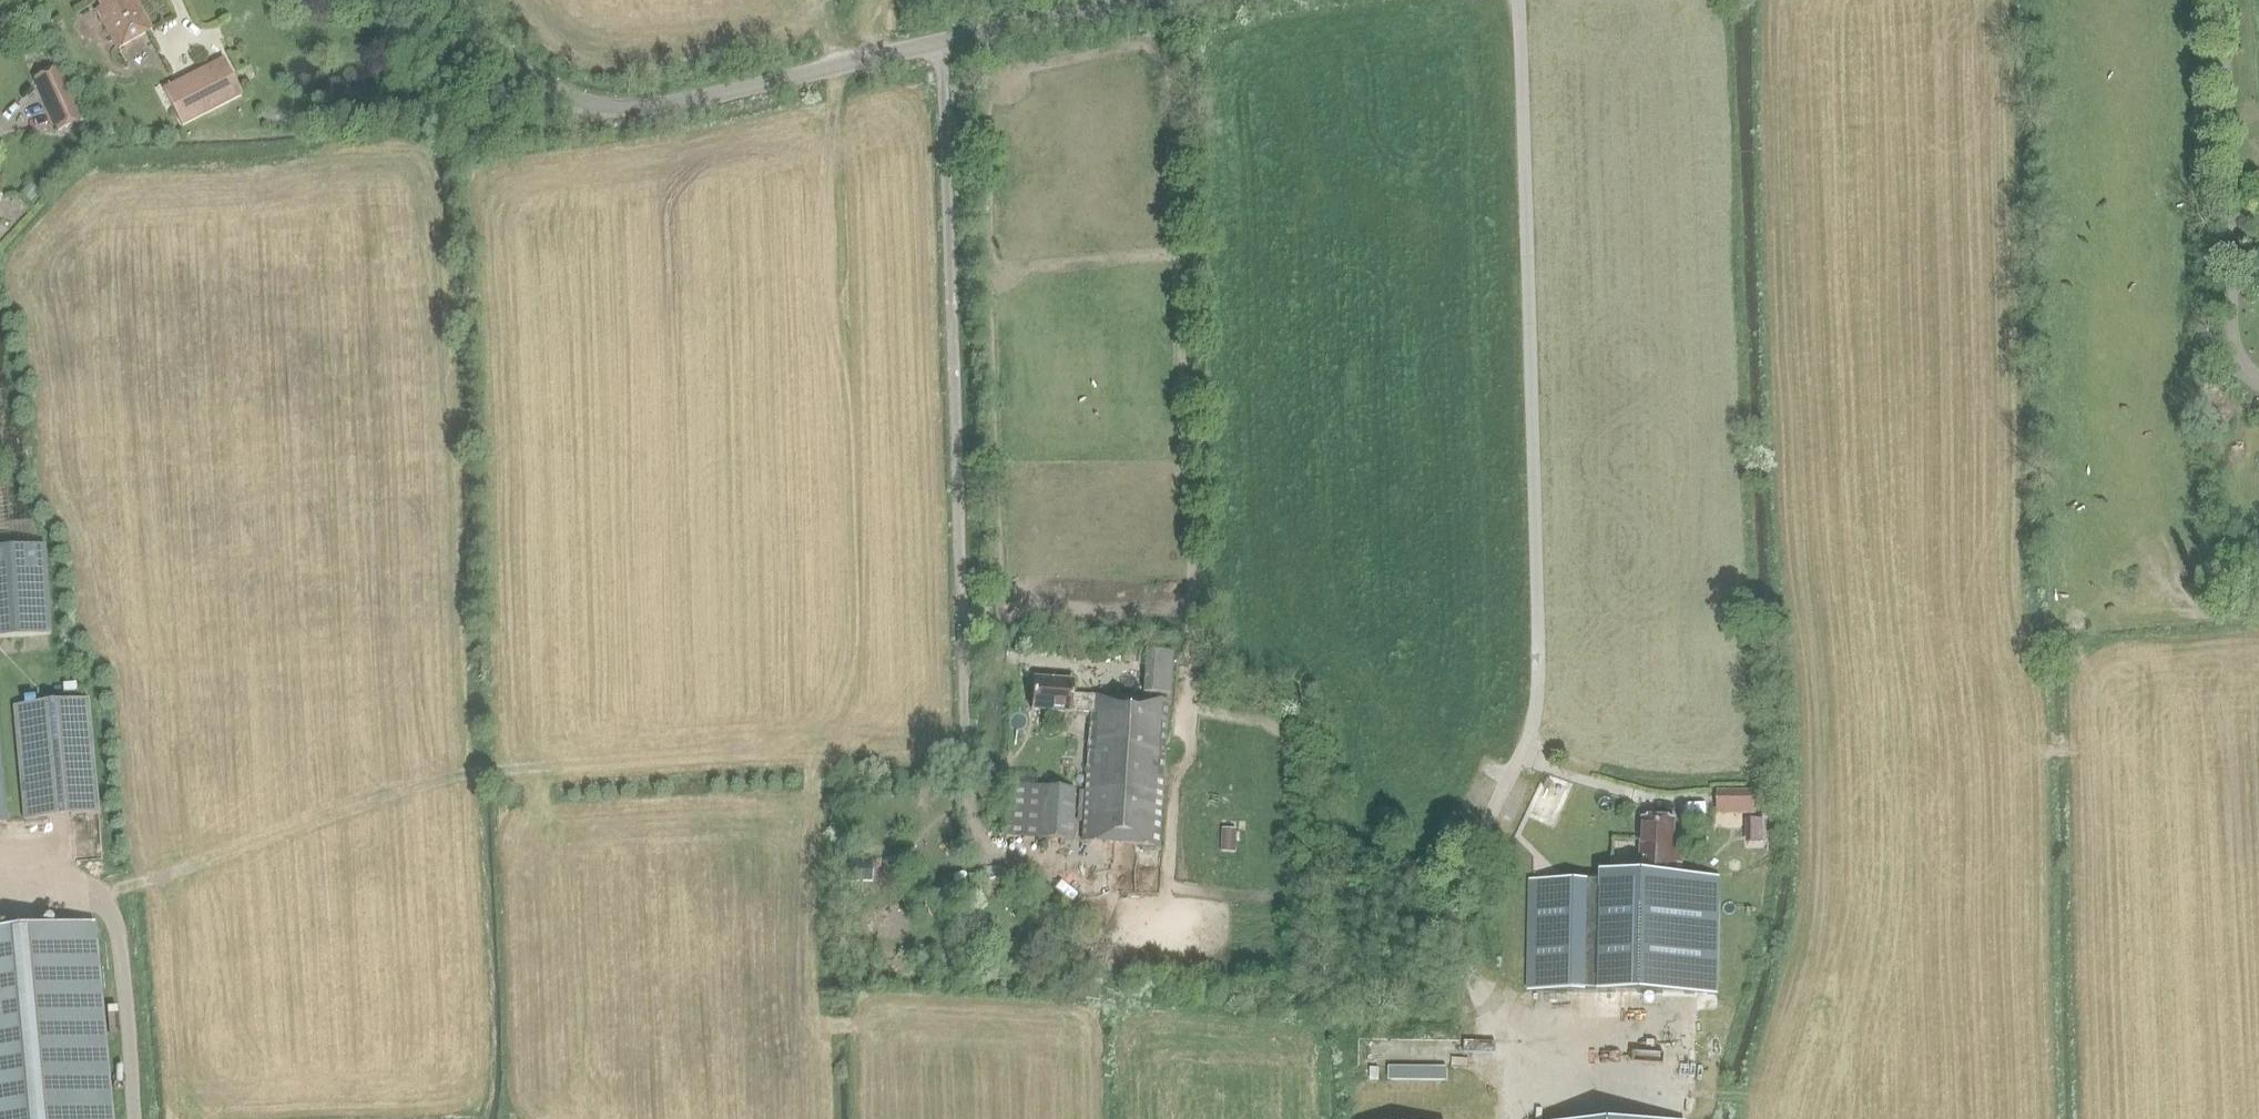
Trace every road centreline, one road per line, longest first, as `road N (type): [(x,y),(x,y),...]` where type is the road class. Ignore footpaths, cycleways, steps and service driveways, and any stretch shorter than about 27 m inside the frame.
road 1 (unclassified): [(443,0),(545,87),(643,108),(938,40),(1167,0)]

